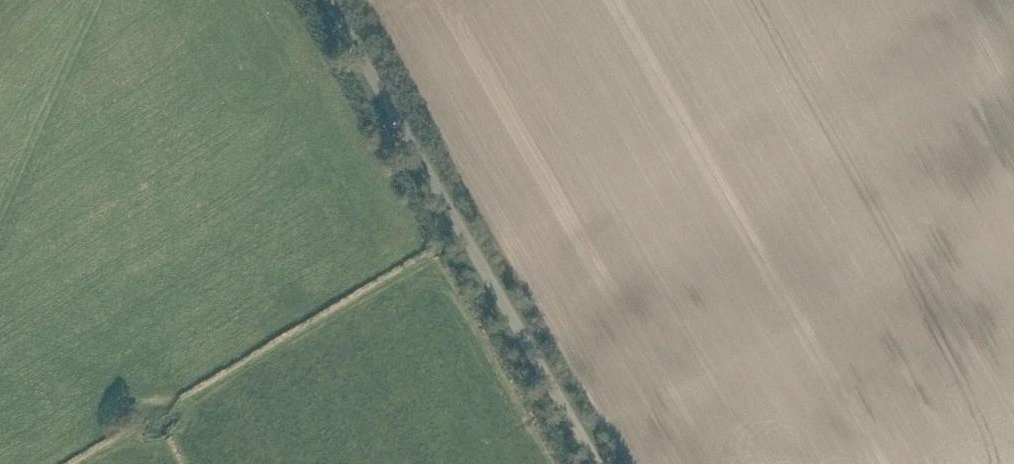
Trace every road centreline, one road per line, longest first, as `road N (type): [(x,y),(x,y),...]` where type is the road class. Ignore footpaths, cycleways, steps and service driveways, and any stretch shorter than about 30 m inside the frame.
road 1 (unclassified): [(597,463),(328,0)]

